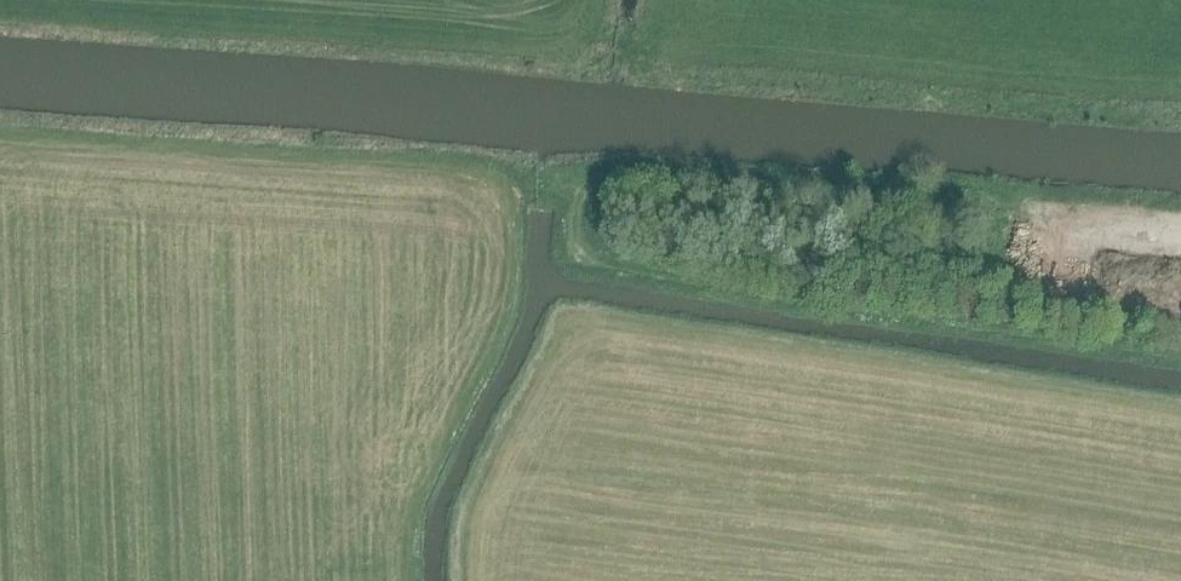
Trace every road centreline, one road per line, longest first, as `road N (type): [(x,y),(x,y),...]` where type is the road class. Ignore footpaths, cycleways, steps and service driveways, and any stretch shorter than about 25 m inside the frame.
road 1 (track): [(547,182),(628,174),(795,182),(999,205),(1023,229),(1180,246)]

